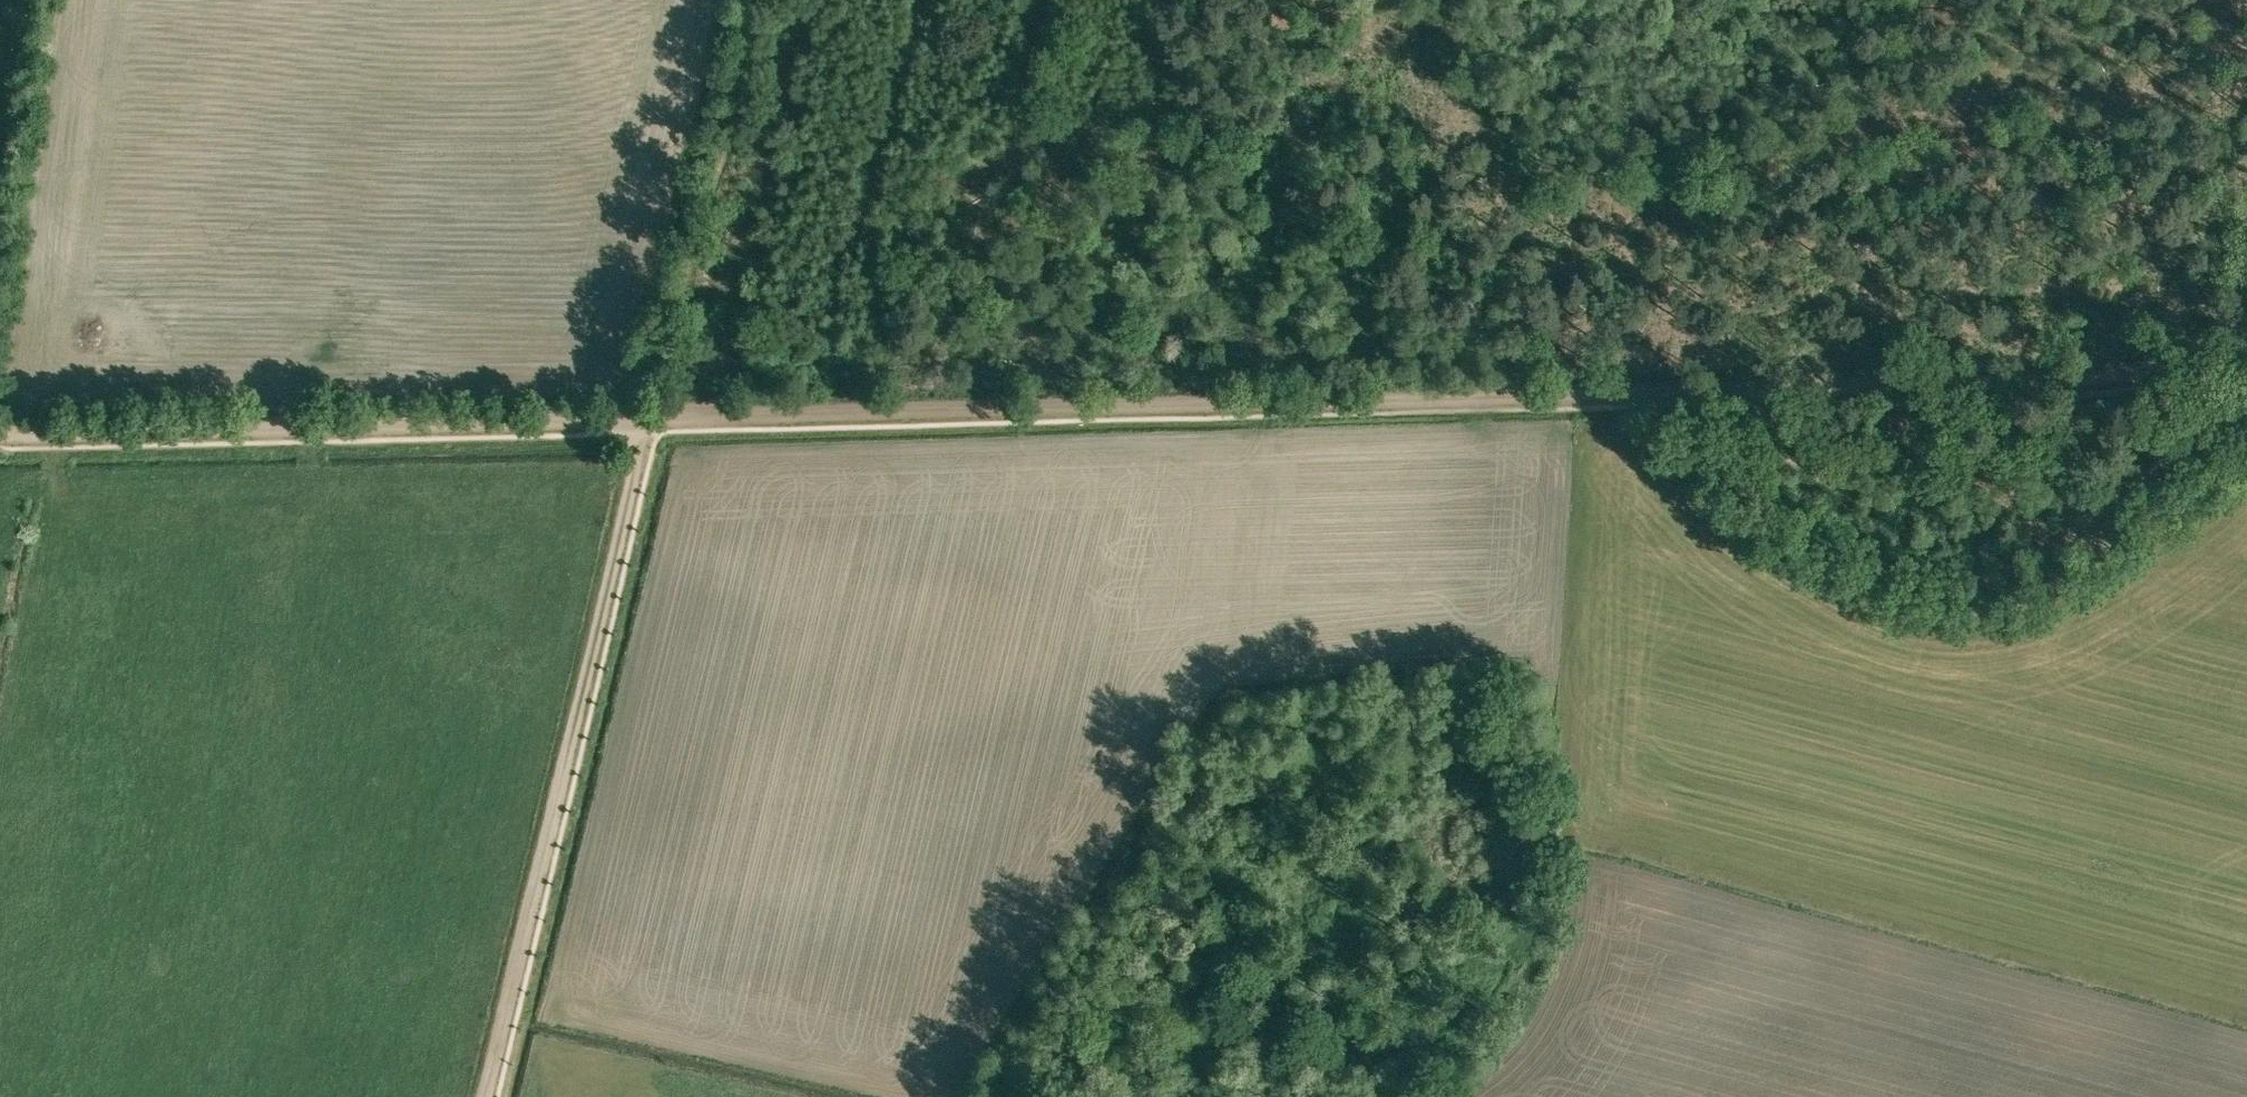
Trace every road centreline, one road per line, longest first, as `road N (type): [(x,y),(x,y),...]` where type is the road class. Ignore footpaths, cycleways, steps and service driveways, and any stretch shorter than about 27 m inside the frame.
road 1 (track): [(647,423),(2098,387),(2246,326)]
road 2 (track): [(489,1096),(647,423)]
road 3 (track): [(647,423),(0,438)]

